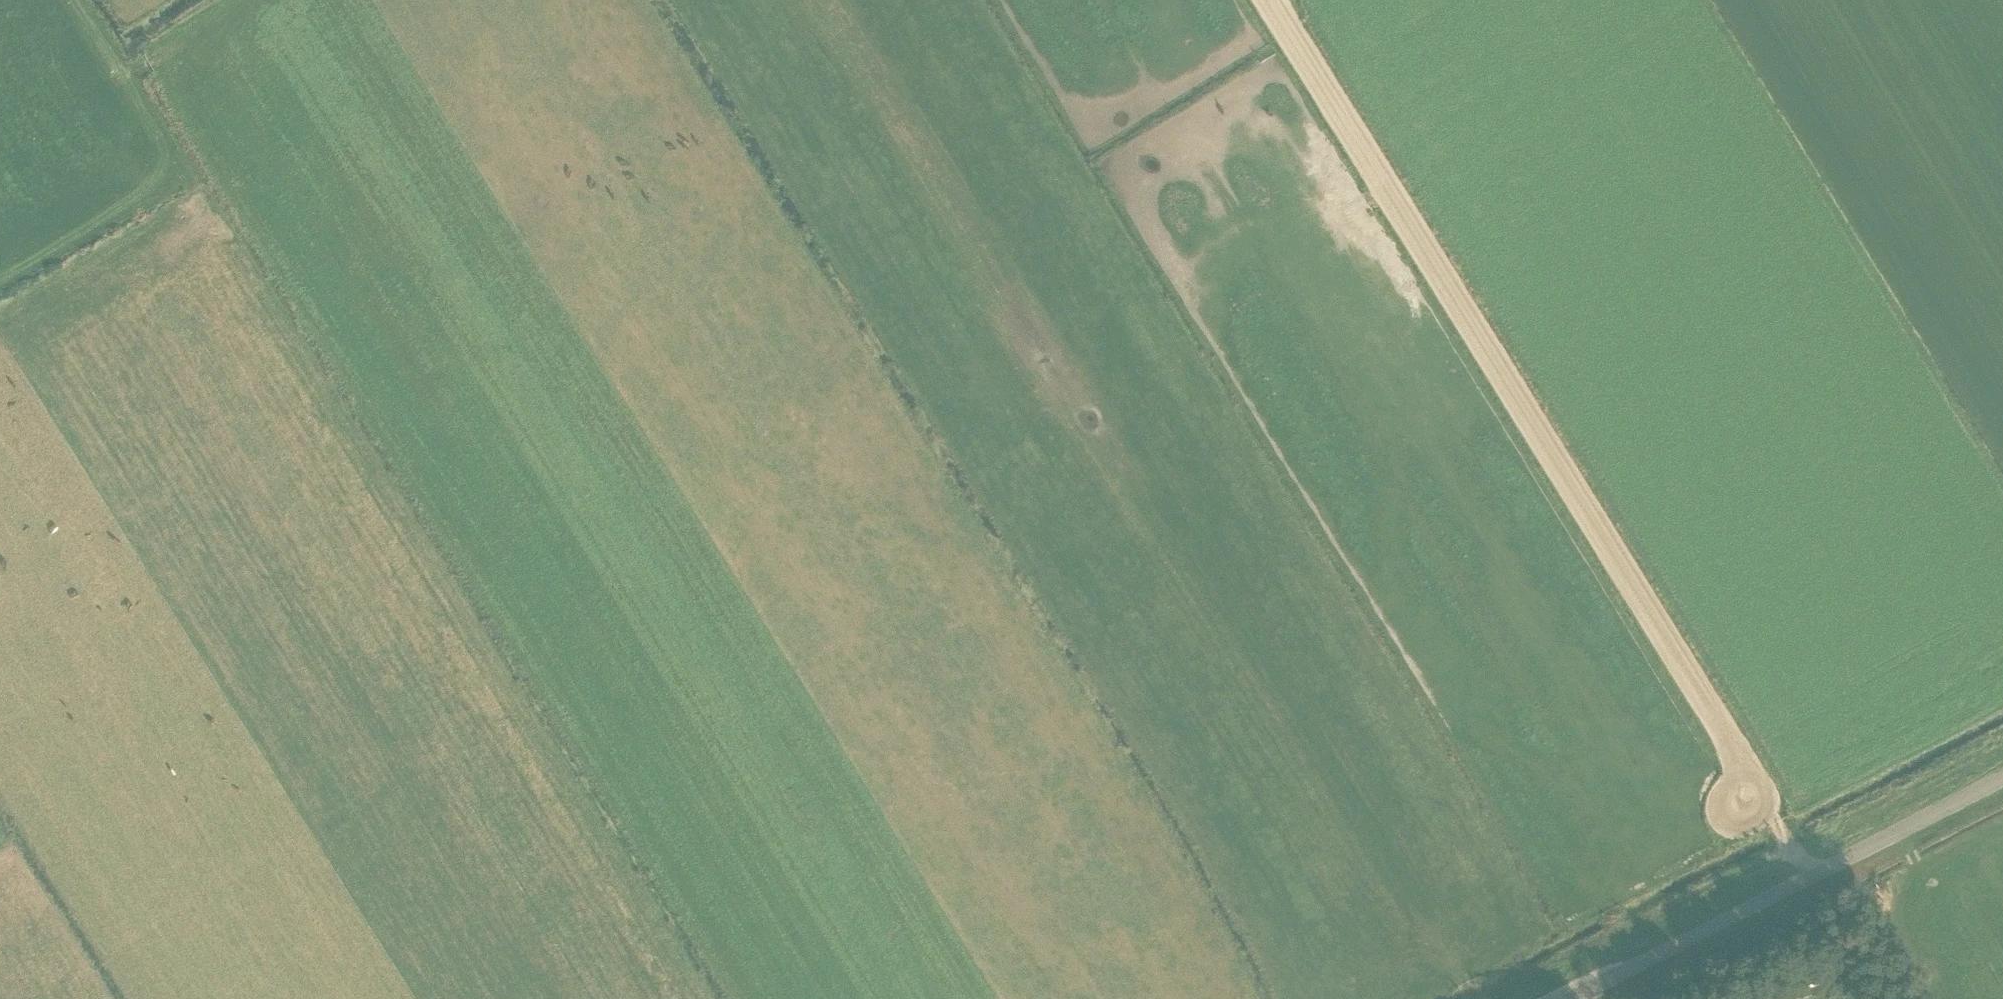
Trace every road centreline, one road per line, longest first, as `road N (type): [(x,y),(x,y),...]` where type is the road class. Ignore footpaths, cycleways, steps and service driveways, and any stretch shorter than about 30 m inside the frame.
road 1 (unclassified): [(1581,998),(2002,781)]

